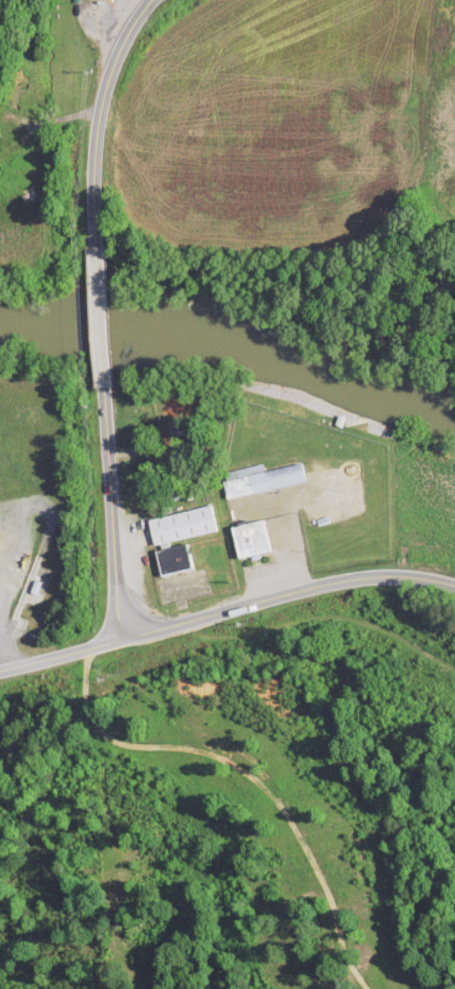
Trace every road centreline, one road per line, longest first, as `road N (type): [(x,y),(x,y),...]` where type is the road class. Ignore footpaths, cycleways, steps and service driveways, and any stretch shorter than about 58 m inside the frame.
road 1 (tertiary): [(454,584),(354,577),(119,638)]
road 2 (tertiary): [(95,245),(99,112),(120,47),(151,0)]
road 3 (tertiary): [(119,638),(104,385)]
road 4 (tertiary): [(104,385),(95,245)]
road 5 (residential): [(119,638),(0,669)]

